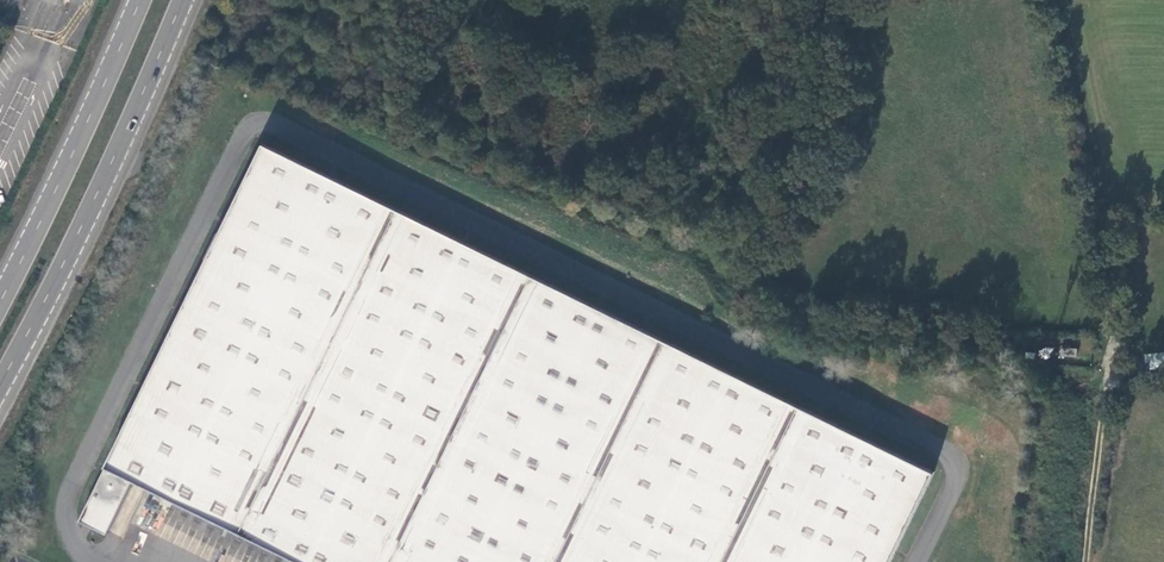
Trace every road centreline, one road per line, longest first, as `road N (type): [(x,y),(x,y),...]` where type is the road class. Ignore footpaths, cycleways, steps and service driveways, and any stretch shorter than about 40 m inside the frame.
road 1 (primary): [(0,381),(181,0)]
road 2 (primary): [(142,0),(0,298)]
road 3 (track): [(1082,561),(1088,467),(1113,332)]

